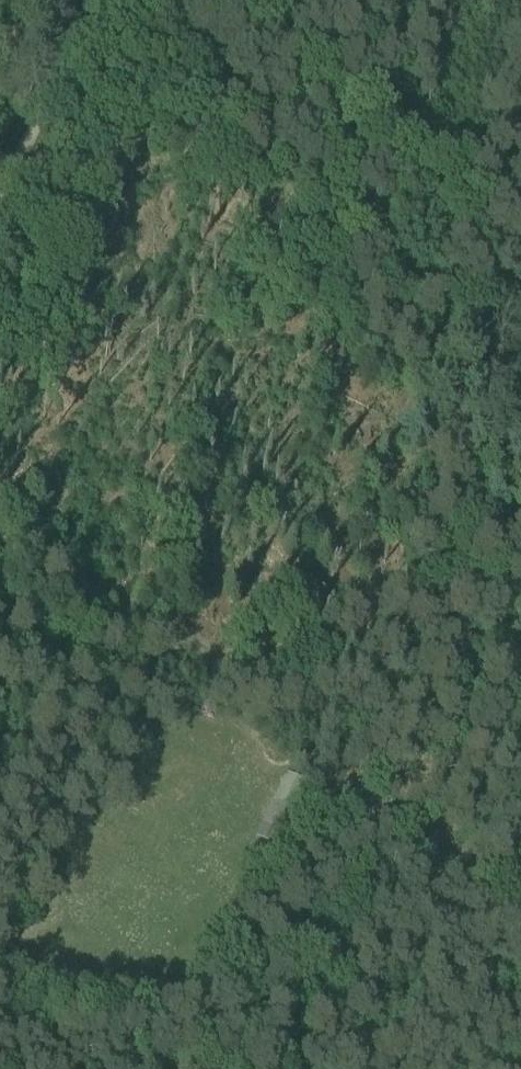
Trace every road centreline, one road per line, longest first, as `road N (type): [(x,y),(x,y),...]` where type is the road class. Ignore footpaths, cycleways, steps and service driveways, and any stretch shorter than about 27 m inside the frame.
road 1 (track): [(520,896),(333,793),(321,731),(291,701),(234,667)]
road 2 (track): [(0,184),(103,0)]

